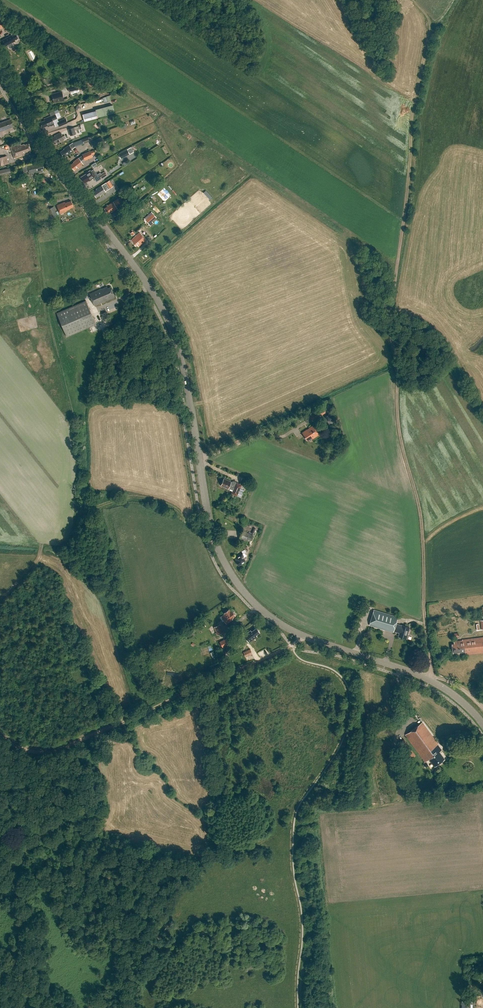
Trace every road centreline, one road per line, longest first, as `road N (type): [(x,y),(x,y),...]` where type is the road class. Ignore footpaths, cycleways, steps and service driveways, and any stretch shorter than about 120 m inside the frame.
road 1 (secondary): [(482,725),(430,679),(290,631),(243,590),(214,538),(183,367),(166,316),(46,154),(0,69)]
road 2 (track): [(424,545),(398,427),(390,327),(412,115),(430,28),(412,0)]
road 3 (track): [(302,636),(57,751),(35,752),(0,736)]
road 4 (track): [(430,679),(424,545)]

